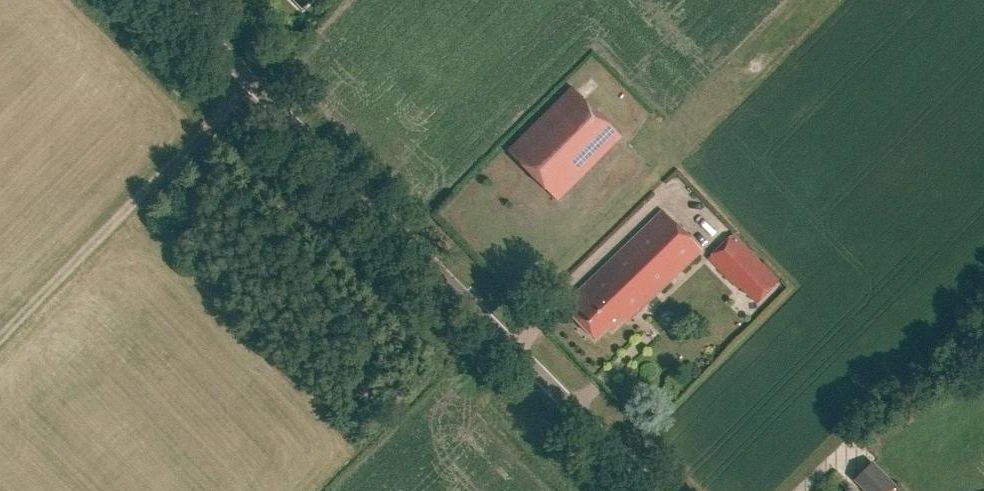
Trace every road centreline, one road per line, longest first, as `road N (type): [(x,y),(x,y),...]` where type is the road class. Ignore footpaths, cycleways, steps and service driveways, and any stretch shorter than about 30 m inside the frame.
road 1 (residential): [(655,490),(169,0)]

